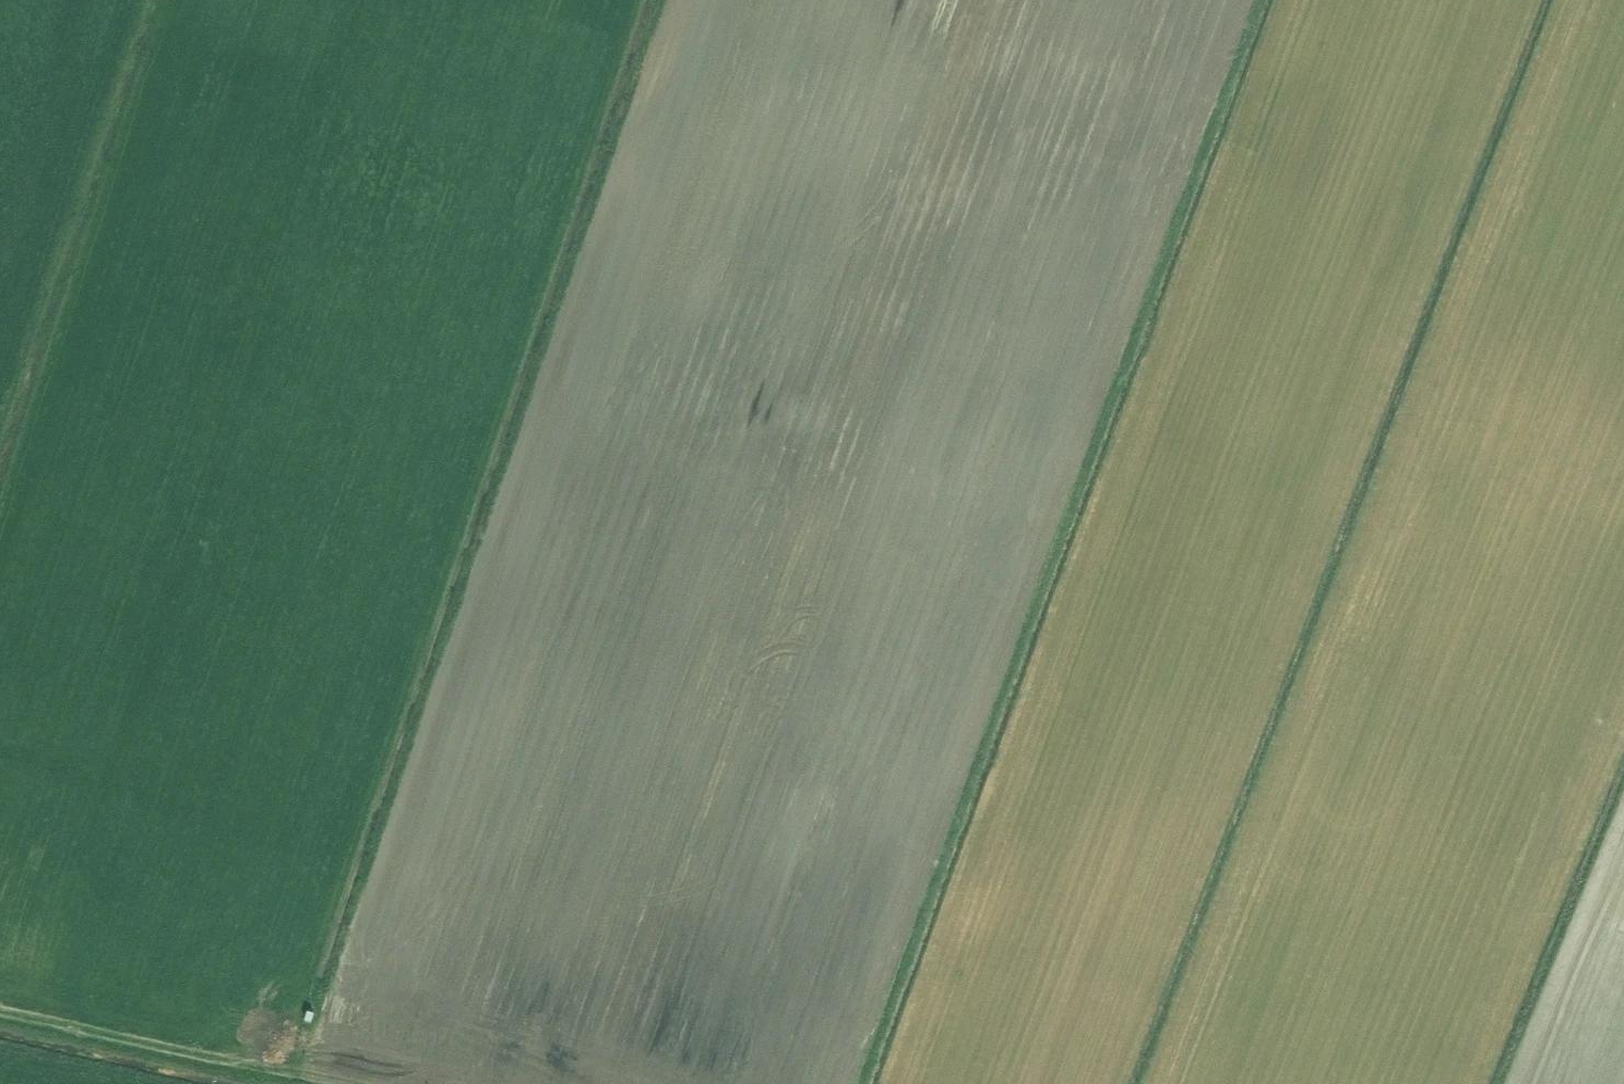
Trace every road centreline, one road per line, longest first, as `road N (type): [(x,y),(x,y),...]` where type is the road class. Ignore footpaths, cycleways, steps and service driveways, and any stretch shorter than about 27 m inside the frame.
road 1 (track): [(0,1010),(295,1078)]

